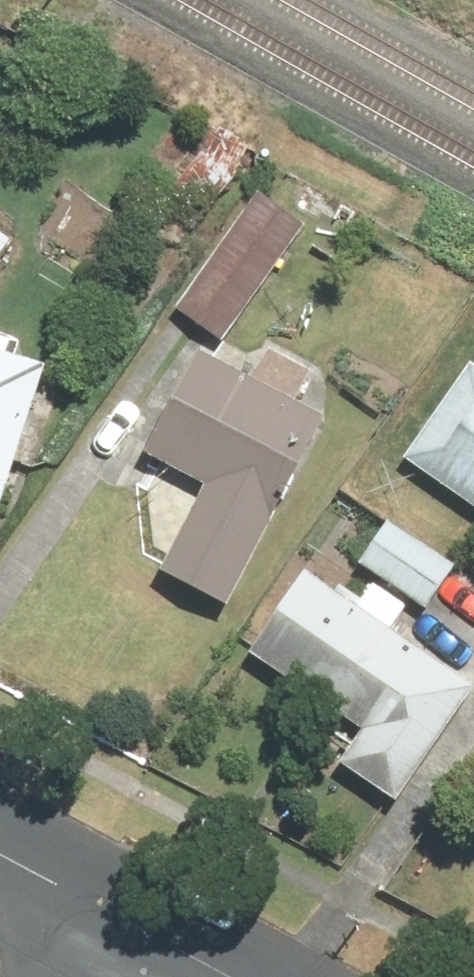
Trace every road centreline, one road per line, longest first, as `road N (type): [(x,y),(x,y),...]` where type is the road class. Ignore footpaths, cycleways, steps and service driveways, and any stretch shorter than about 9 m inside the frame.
road 1 (residential): [(0,851),(128,919)]
road 2 (residential): [(128,919),(236,976)]

